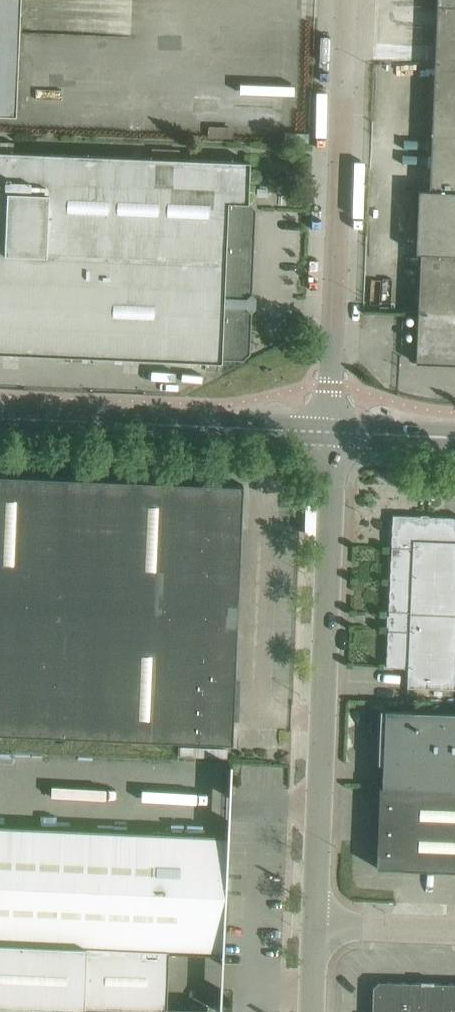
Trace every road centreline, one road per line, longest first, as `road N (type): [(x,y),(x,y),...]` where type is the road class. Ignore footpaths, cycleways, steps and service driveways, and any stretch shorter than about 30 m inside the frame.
road 1 (unclassified): [(317,926),(332,431)]
road 2 (unclassified): [(332,431),(346,0)]
road 3 (secondary): [(332,431),(0,419)]
road 4 (unclassified): [(317,926),(454,931)]
road 5 (secondary): [(454,437),(332,431)]

